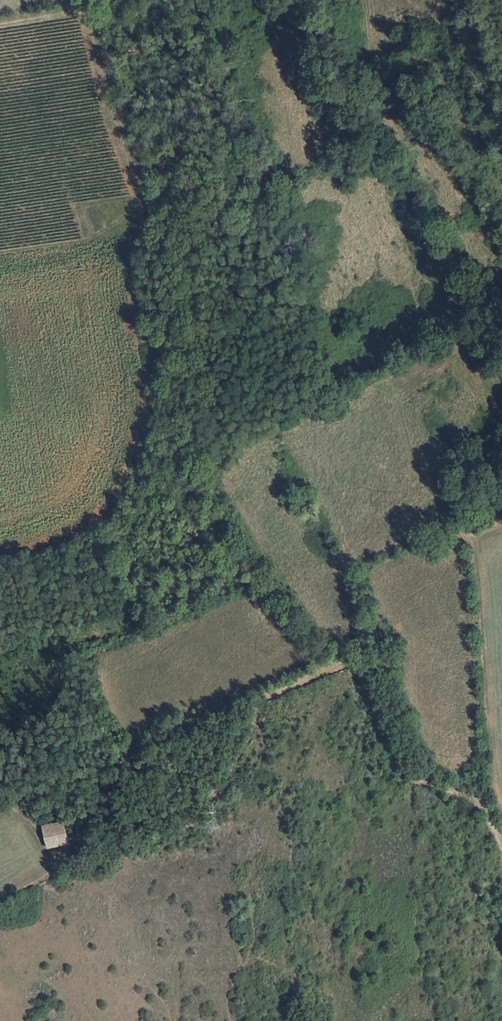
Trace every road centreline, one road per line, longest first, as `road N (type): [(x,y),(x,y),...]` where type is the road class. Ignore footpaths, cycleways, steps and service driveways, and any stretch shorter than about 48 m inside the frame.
road 1 (track): [(501,852),(483,808),(411,779),(350,664),(259,700),(238,764),(208,797),(81,844),(0,898)]

